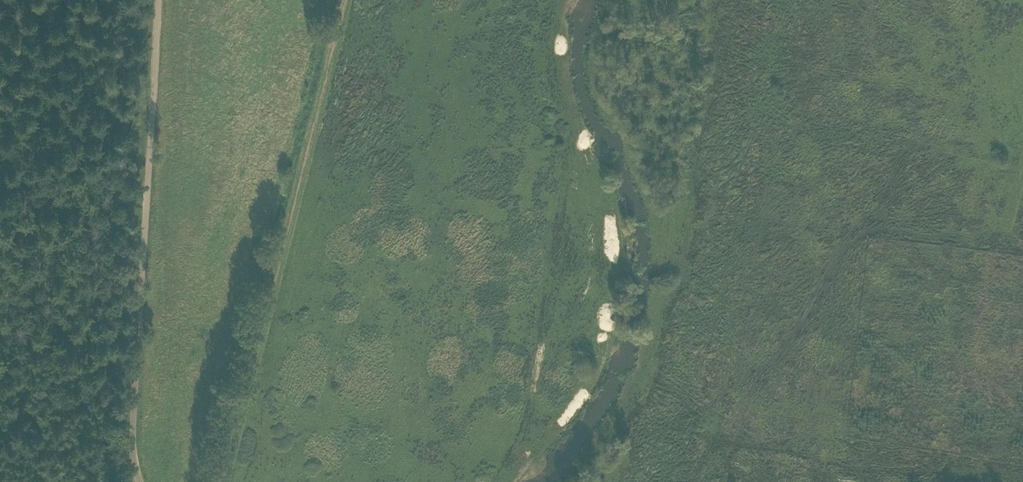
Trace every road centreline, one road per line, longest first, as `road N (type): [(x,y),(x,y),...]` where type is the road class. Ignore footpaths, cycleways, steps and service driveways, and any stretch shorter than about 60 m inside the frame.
road 1 (unclassified): [(141,481),(131,444),(158,0)]

